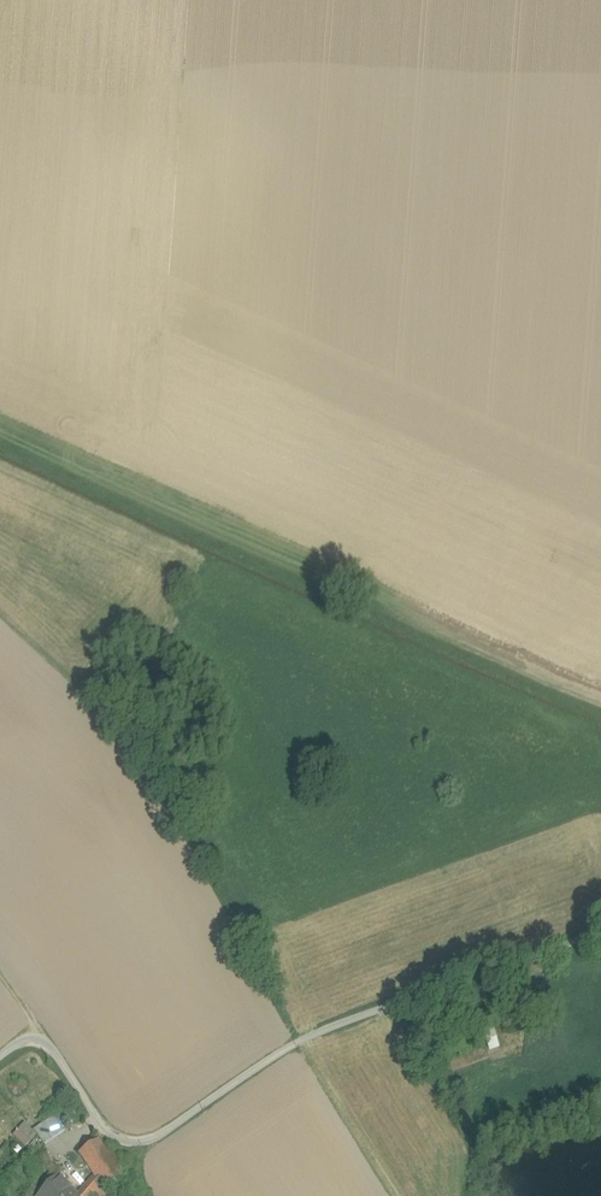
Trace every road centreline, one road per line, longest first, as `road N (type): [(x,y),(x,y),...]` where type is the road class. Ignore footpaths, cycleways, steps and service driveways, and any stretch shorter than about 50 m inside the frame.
road 1 (unclassified): [(600,929),(302,1038),(160,1138),(130,1142),(105,1128),(39,1039),(0,1056)]

